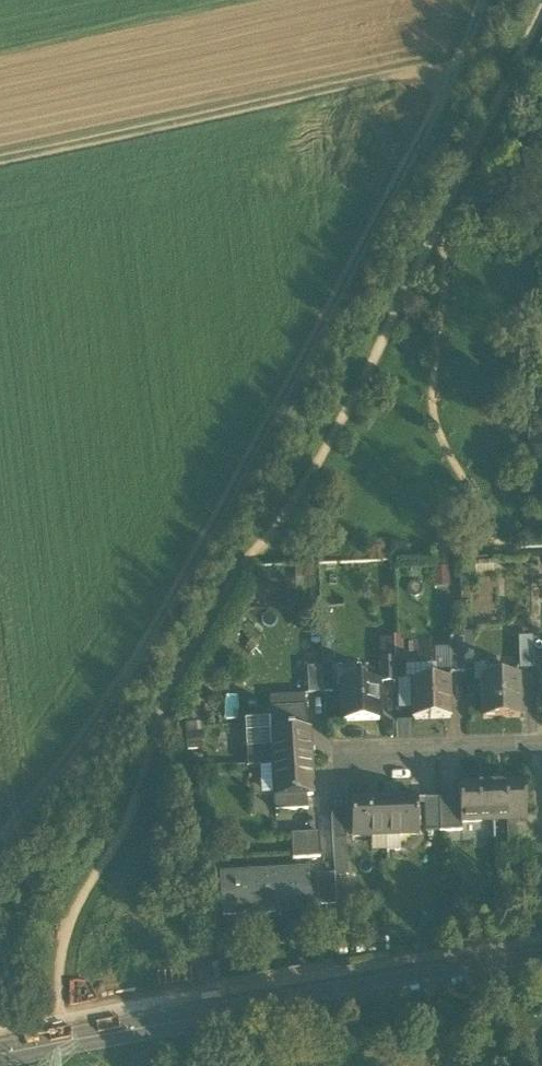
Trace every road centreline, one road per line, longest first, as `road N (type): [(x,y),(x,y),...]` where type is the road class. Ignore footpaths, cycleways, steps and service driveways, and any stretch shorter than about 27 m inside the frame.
road 1 (track): [(0,845),(84,750),(293,394),(484,0)]
road 2 (secondary): [(0,1060),(541,964)]
road 3 (track): [(459,64),(0,161)]
road 4 (residential): [(541,743),(343,750)]

